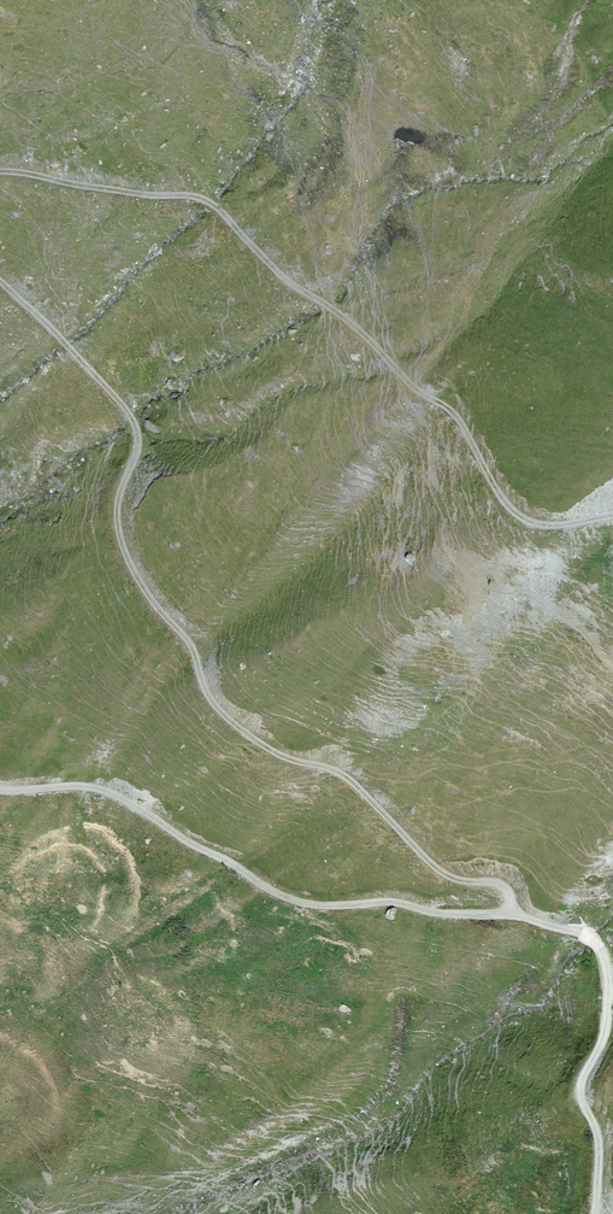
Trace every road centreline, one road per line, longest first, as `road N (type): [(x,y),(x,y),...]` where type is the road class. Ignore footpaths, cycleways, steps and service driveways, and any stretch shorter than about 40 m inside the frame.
road 1 (track): [(0,791),(102,790),(283,900),(508,913),(503,887),(436,872),(344,775),(268,749),(208,699),(194,654),(132,571),(120,540),(118,499),(139,443),(131,420),(0,284)]
road 2 (track): [(0,174),(200,200),(290,286),(354,328),(458,422),(518,517),(563,527),(612,517)]
road 3 (track): [(508,913),(574,934),(600,955),(606,1031),(577,1088),(596,1133),(595,1213)]

